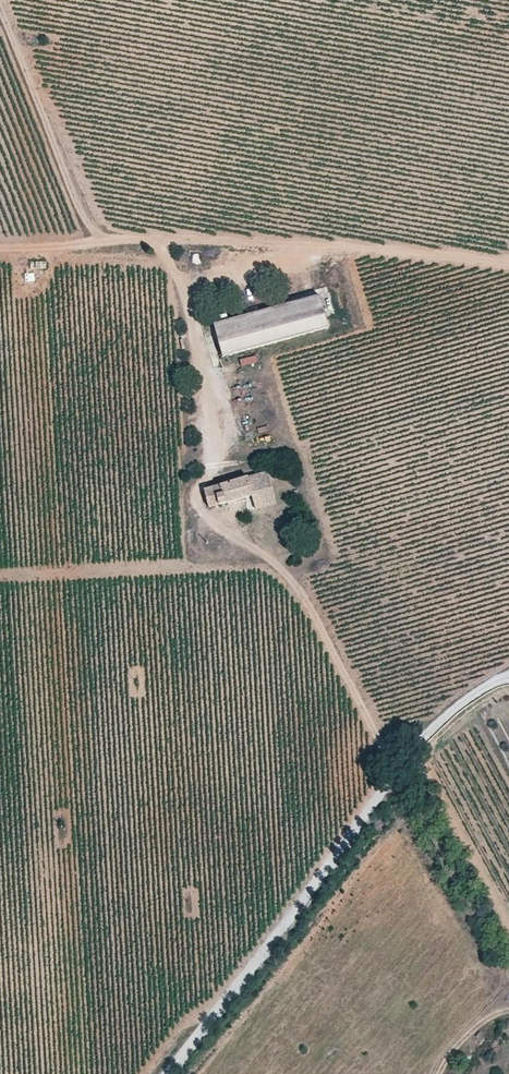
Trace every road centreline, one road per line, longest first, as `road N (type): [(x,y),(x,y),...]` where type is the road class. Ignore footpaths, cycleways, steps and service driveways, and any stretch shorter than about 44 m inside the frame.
road 1 (track): [(397,765),(316,613),(275,561),(210,520),(199,503),(199,487),(226,457),(230,436),(172,263),(156,239)]
road 2 (track): [(508,673),(465,698),(380,785),(164,1073)]
road 3 (track): [(156,239),(508,262)]
road 4 (track): [(0,243),(156,239)]

